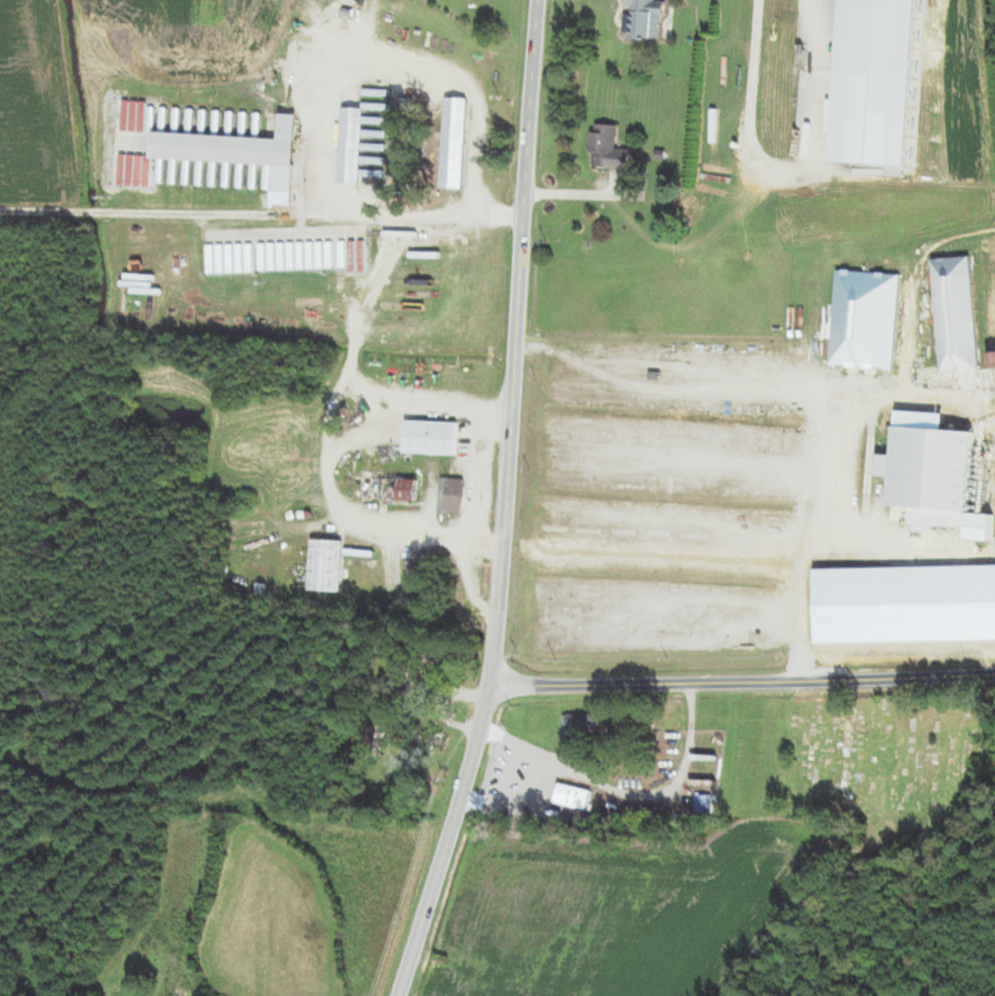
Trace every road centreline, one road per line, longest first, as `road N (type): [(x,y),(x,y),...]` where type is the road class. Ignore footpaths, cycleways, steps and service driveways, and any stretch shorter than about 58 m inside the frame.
road 1 (secondary): [(399,995),(462,798),(498,630),(538,0)]
road 2 (residential): [(489,686),(994,675)]

